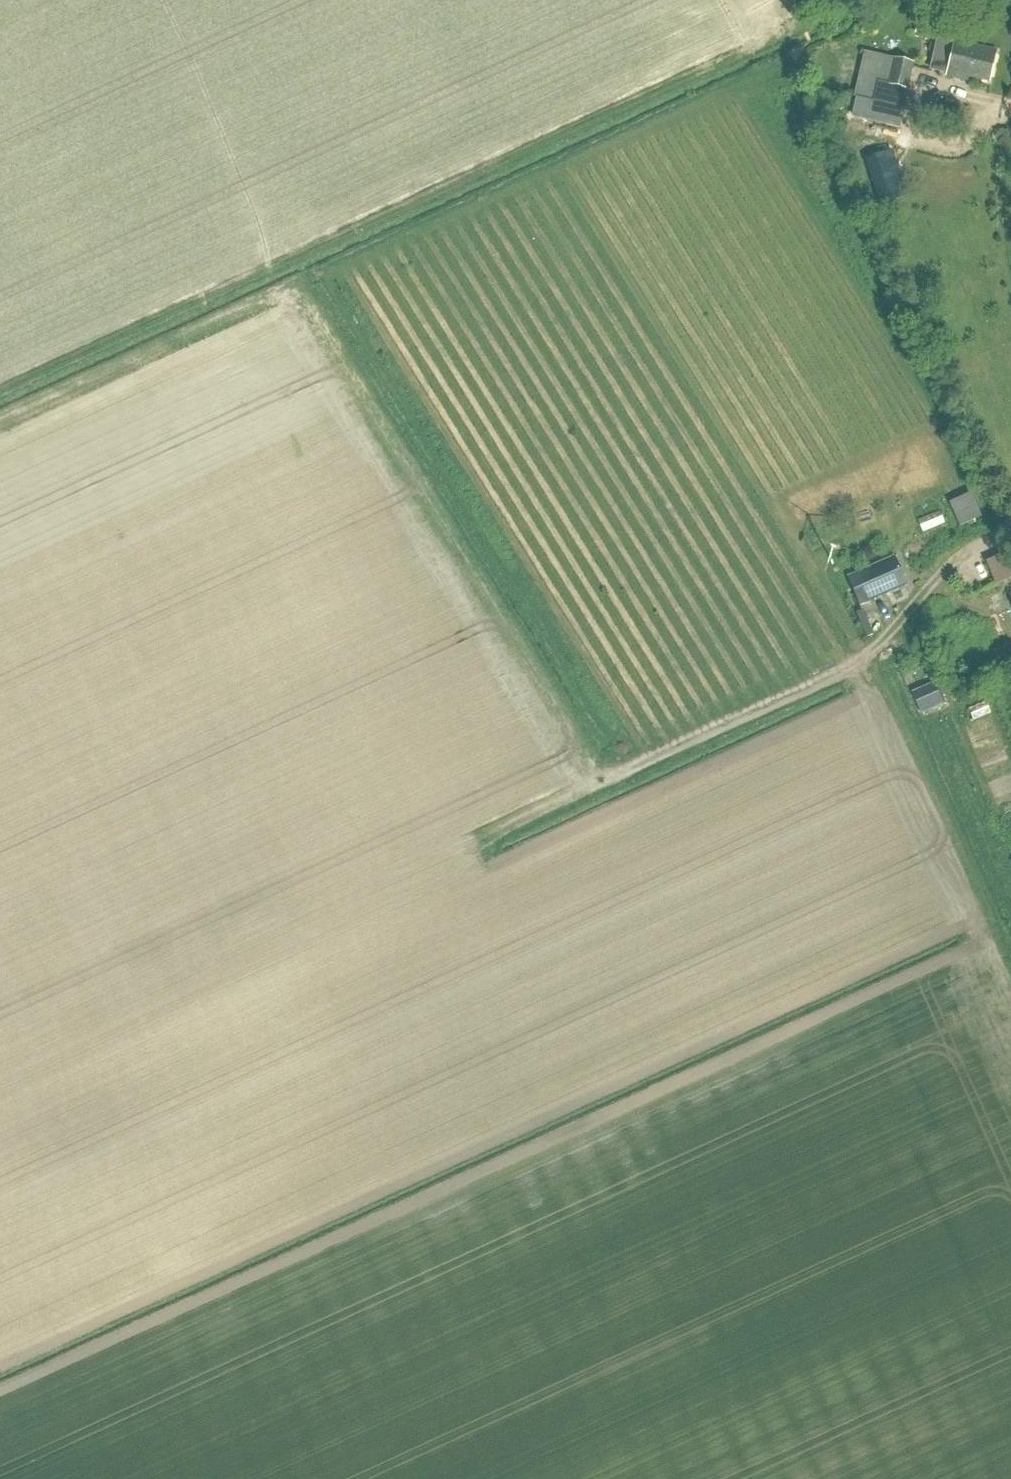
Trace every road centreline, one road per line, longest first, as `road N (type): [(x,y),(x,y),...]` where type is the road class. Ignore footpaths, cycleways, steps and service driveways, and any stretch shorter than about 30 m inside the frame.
road 1 (track): [(620,775),(852,670),(951,566),(1010,525)]

